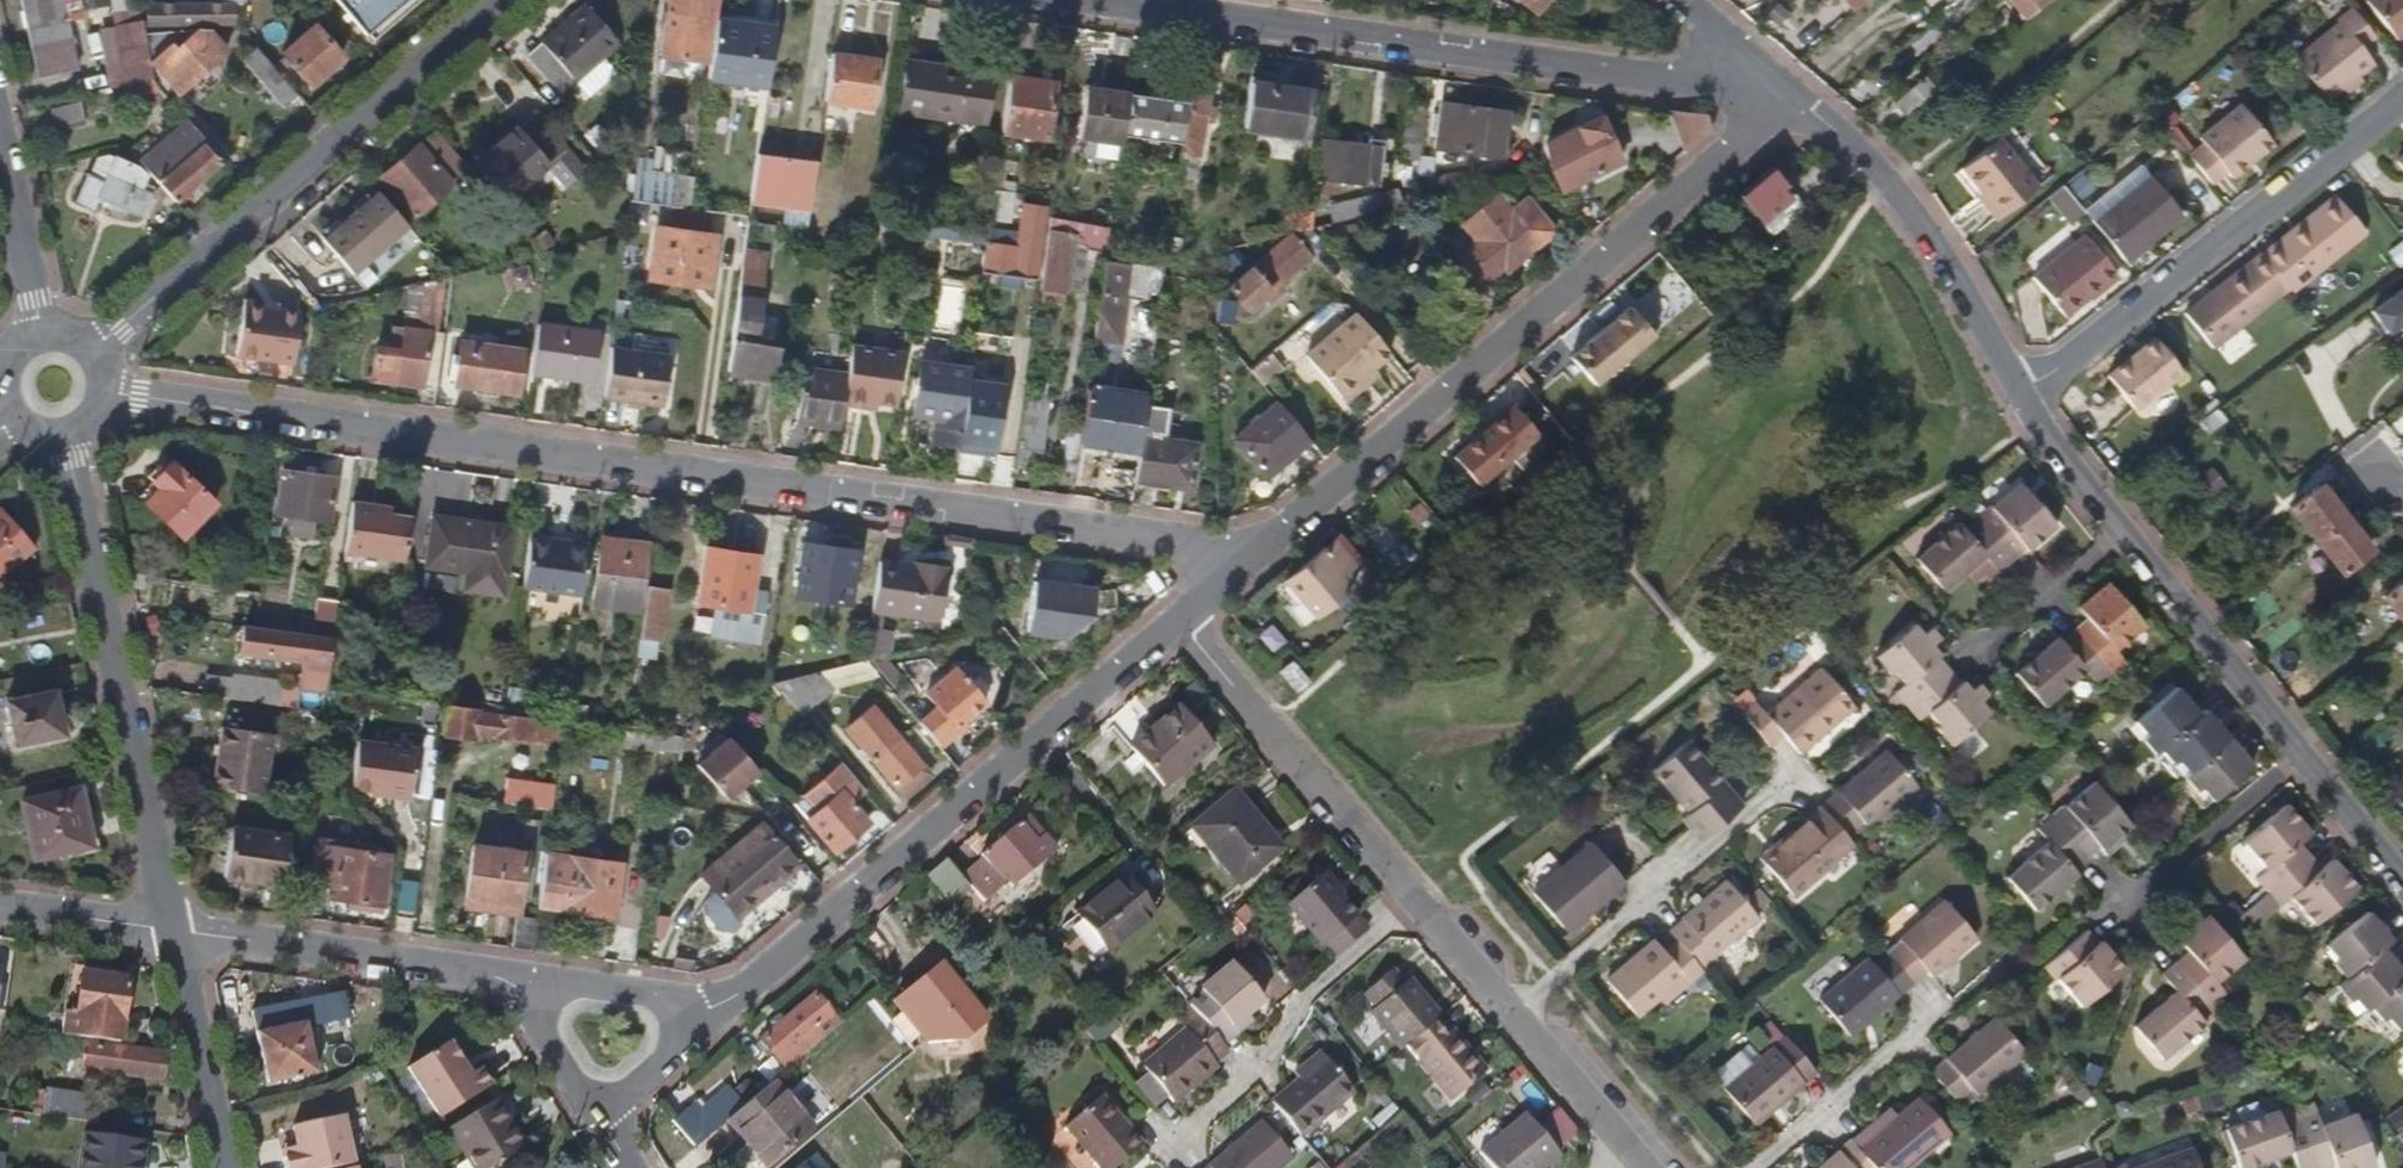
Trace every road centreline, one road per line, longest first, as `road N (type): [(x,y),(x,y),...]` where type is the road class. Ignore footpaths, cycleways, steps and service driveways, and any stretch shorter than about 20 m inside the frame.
road 1 (residential): [(54,385),(1181,539),(1216,550),(1241,570)]
road 2 (residential): [(1241,570),(1789,96)]
road 3 (residential): [(1085,0),(1789,96)]
road 4 (residential): [(727,1007),(1180,620)]
road 5 (residential): [(54,385),(502,0)]
road 6 (residential): [(176,928),(54,385)]
road 7 (residential): [(2023,389),(2402,94)]
road 8 (residential): [(1789,96),(1831,124),(1887,136),(1892,184),(2023,389)]
road 9 (residential): [(1424,900),(1180,620)]
road 10 (residential): [(1514,1003),(1796,775)]
road 11 (residential): [(1177,1141),(1266,1061),(1310,988),(1424,900)]
road 12 (residential): [(176,928),(509,976)]
road 13 (residential): [(2123,534),(2307,753)]
road 14 (residential): [(1748,1167),(1948,1005)]
road 15 (residential): [(54,385),(0,146)]
road 16 (residential): [(228,1167),(176,928)]
road 17 (residential): [(2307,753),(2124,903)]
road 18 (residential): [(727,1007),(509,976)]
road 19 (residential): [(1636,1150),(1514,1003)]
road 20 (residential): [(1976,647),(2123,534)]
road 21 (residential): [(0,904),(176,928)]
road 22 (residential): [(2023,389),(2123,534)]
road 23 (residential): [(599,1116),(727,1007)]
road 24 (residential): [(509,976),(599,1116)]
road 25 (residential): [(2307,753),(2402,876)]
road 26 (residential): [(1680,0),(1789,96)]
road 27 (residential): [(1514,1003),(1424,900)]

